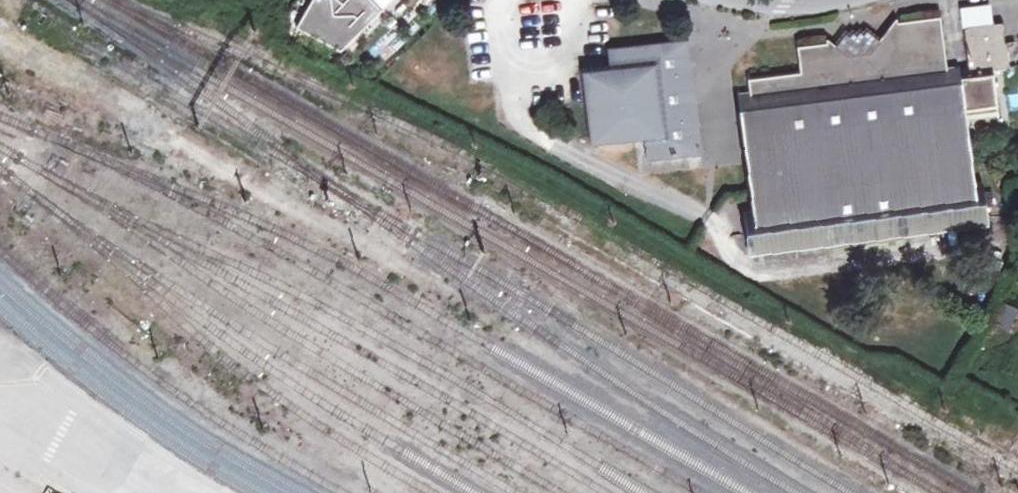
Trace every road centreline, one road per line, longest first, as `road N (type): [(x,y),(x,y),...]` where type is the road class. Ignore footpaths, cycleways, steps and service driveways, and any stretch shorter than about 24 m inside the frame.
road 1 (unclassified): [(522,64),(515,91),(521,119),(596,166),(706,217),(745,273),(836,269),(957,249)]

